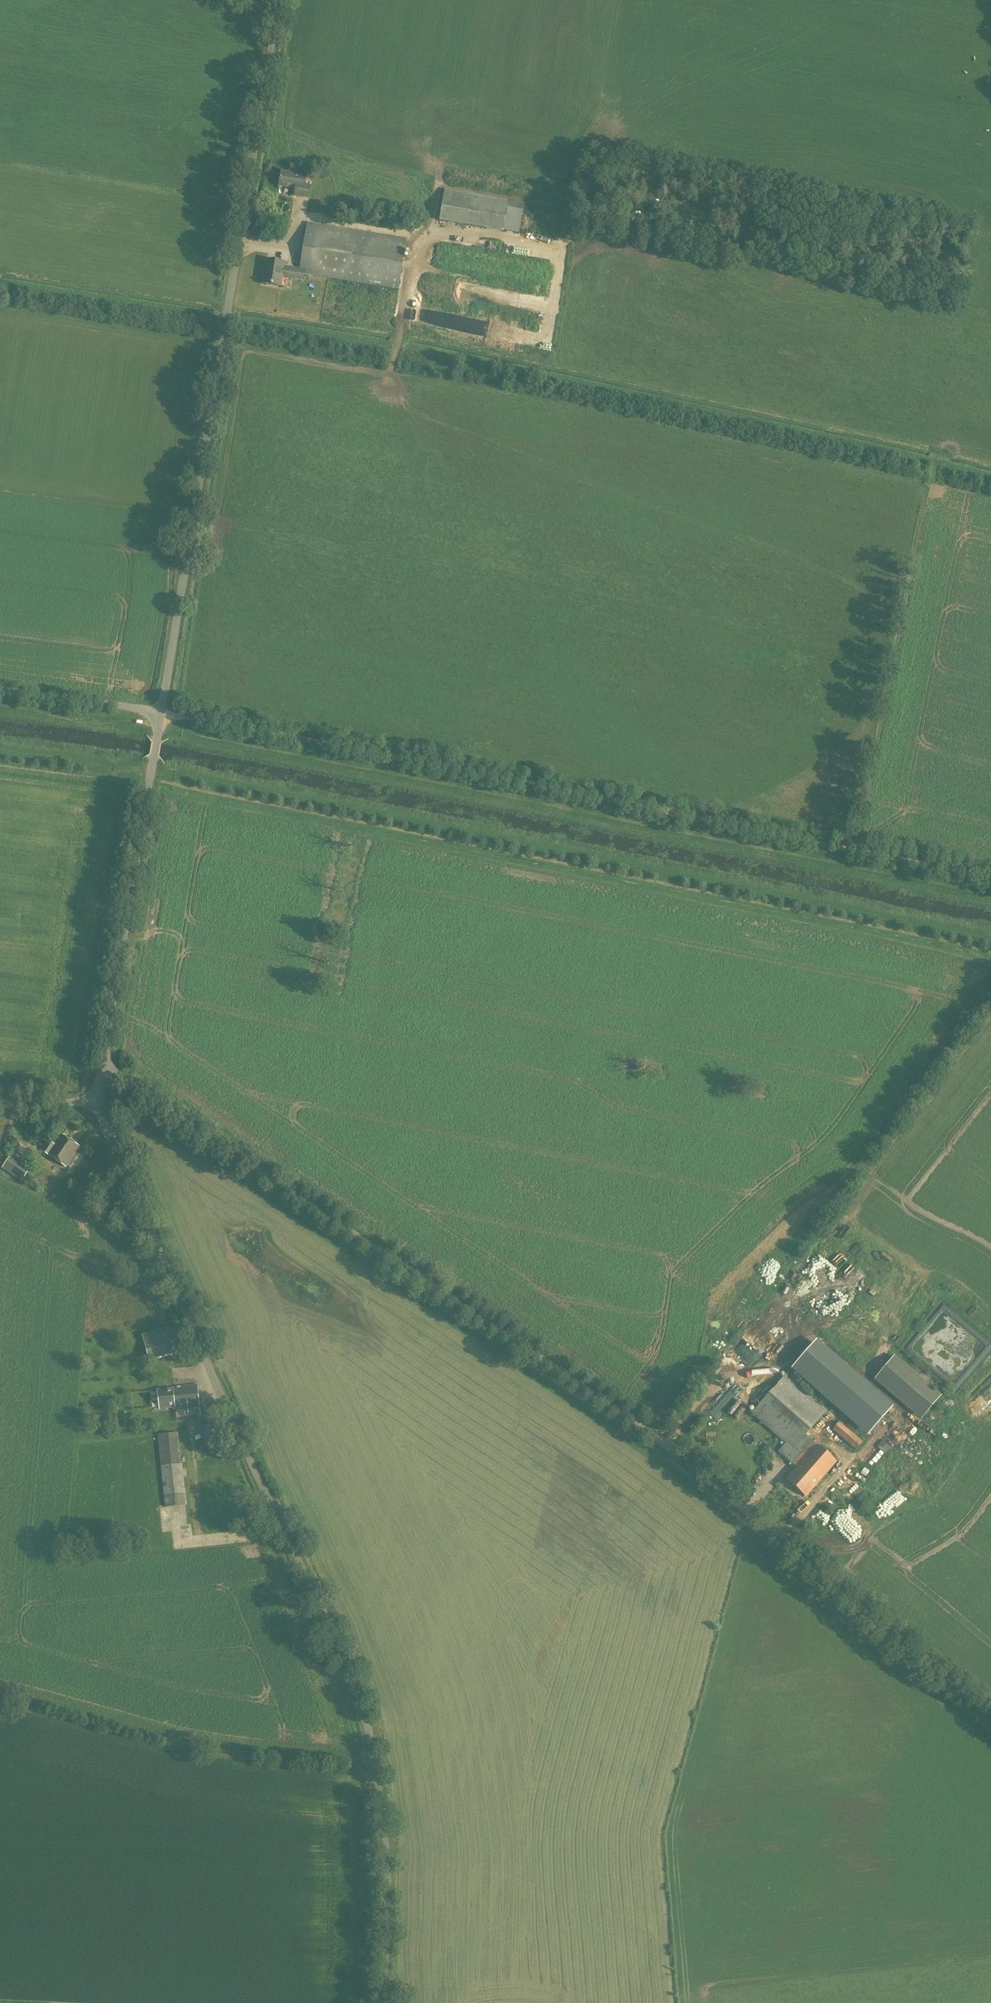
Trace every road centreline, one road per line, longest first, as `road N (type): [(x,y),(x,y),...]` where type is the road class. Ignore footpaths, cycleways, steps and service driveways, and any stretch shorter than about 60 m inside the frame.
road 1 (unclassified): [(990,1715),(645,1431),(103,1065)]
road 2 (unclassified): [(384,2002),(382,1796),(356,1687),(202,1360),(99,1102)]
road 3 (track): [(990,878),(161,713)]
road 4 (unclassified): [(161,713),(274,0)]
road 5 (unclassified): [(103,1065),(161,713)]
road 6 (track): [(0,750),(274,793)]
road 7 (unclassified): [(161,713),(0,690)]

